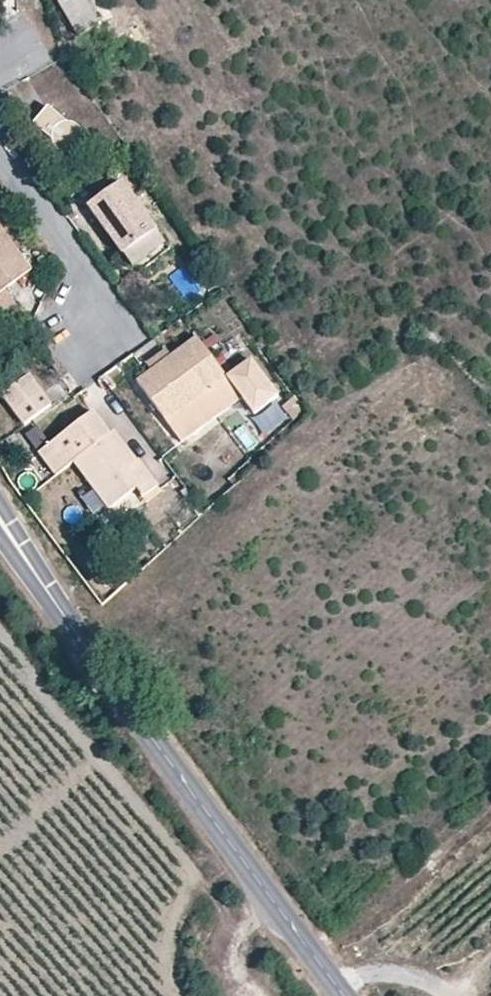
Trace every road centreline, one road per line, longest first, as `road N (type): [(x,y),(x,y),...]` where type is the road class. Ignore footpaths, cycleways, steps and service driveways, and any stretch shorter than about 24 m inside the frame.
road 1 (tertiary): [(342,995),(0,520)]
road 2 (residential): [(0,162),(79,271),(88,330)]

